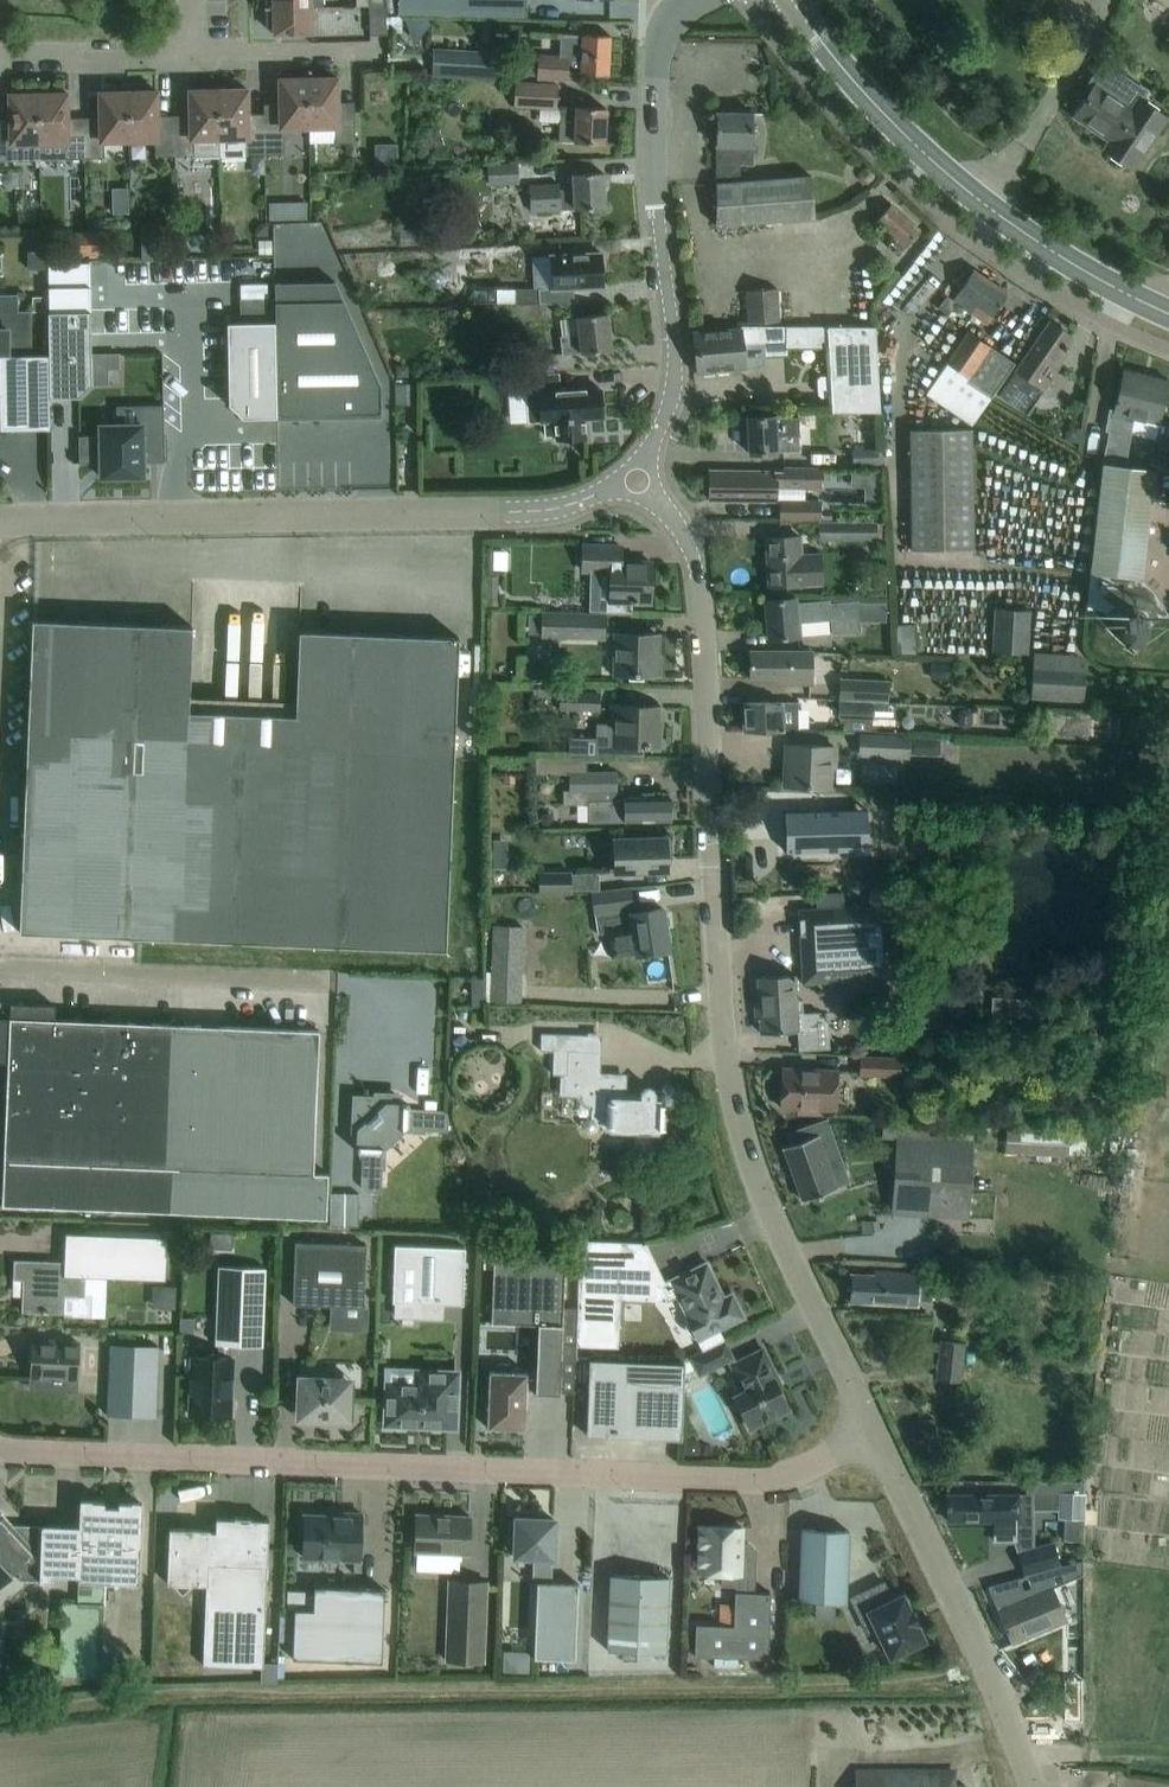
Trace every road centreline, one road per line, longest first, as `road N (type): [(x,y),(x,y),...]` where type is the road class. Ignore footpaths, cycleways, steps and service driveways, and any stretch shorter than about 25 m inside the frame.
road 1 (unclassified): [(870,1435),(739,1138),(723,1037),(698,574),(675,520),(634,477)]
road 2 (residential): [(0,1451),(758,1482),(870,1435)]
road 3 (unclassified): [(0,518),(549,510),(634,477)]
road 4 (secondary): [(1168,314),(955,180),(844,74),(795,0)]
road 5 (unclassified): [(634,477),(673,395),(653,125),(663,25)]
road 6 (unclassified): [(1031,1786),(1010,1711),(870,1435)]
road 7 (residential): [(330,983),(0,965)]
road 8 (residential): [(188,57),(385,50)]
road 9 (residential): [(0,58),(188,57)]

